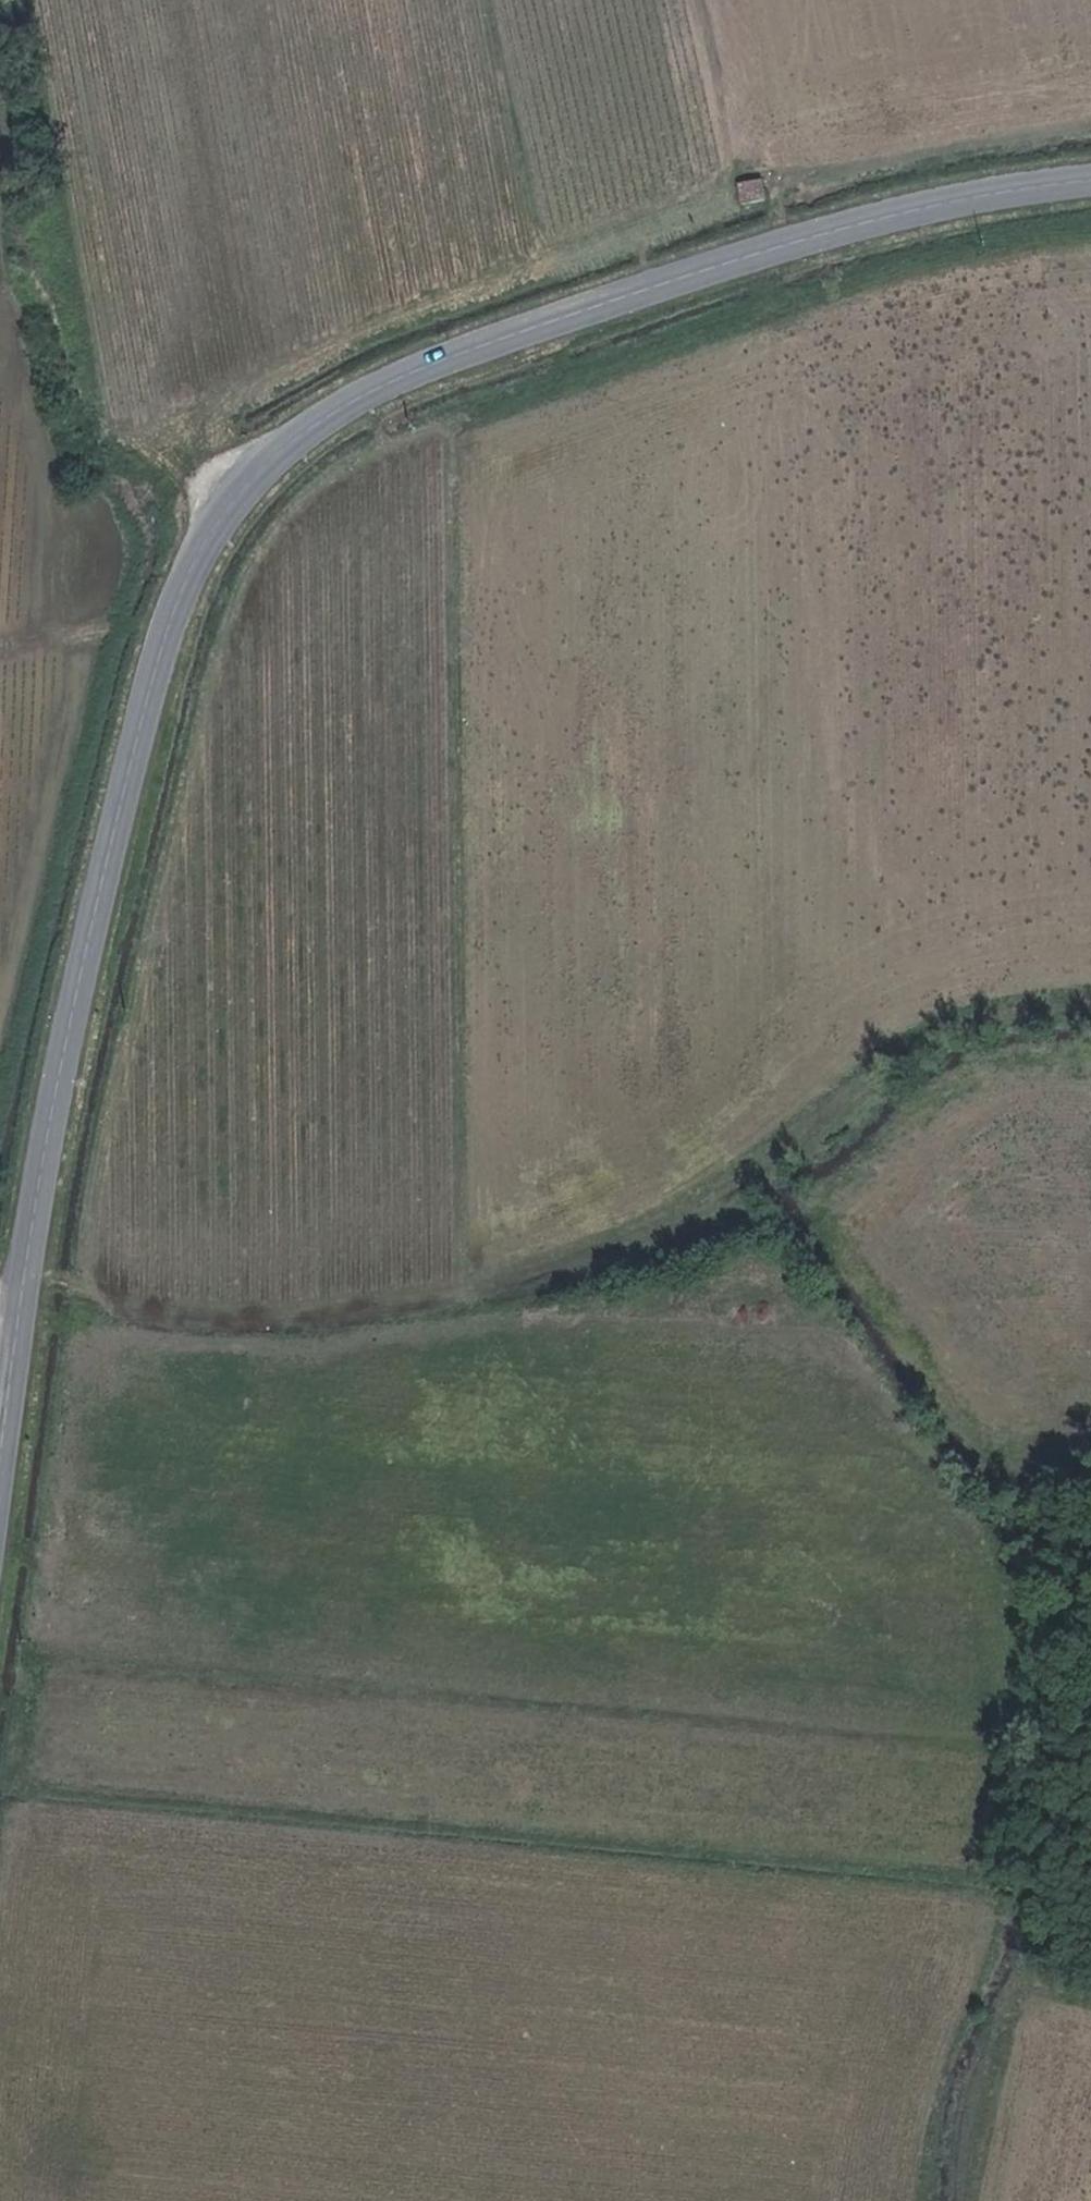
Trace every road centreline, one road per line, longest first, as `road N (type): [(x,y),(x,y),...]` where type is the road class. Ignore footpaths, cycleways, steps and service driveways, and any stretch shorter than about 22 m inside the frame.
road 1 (secondary): [(0,1538),(75,1031),(160,667),(214,538),(265,476),(347,410),(558,323),(758,254),(922,214),(1090,190)]

